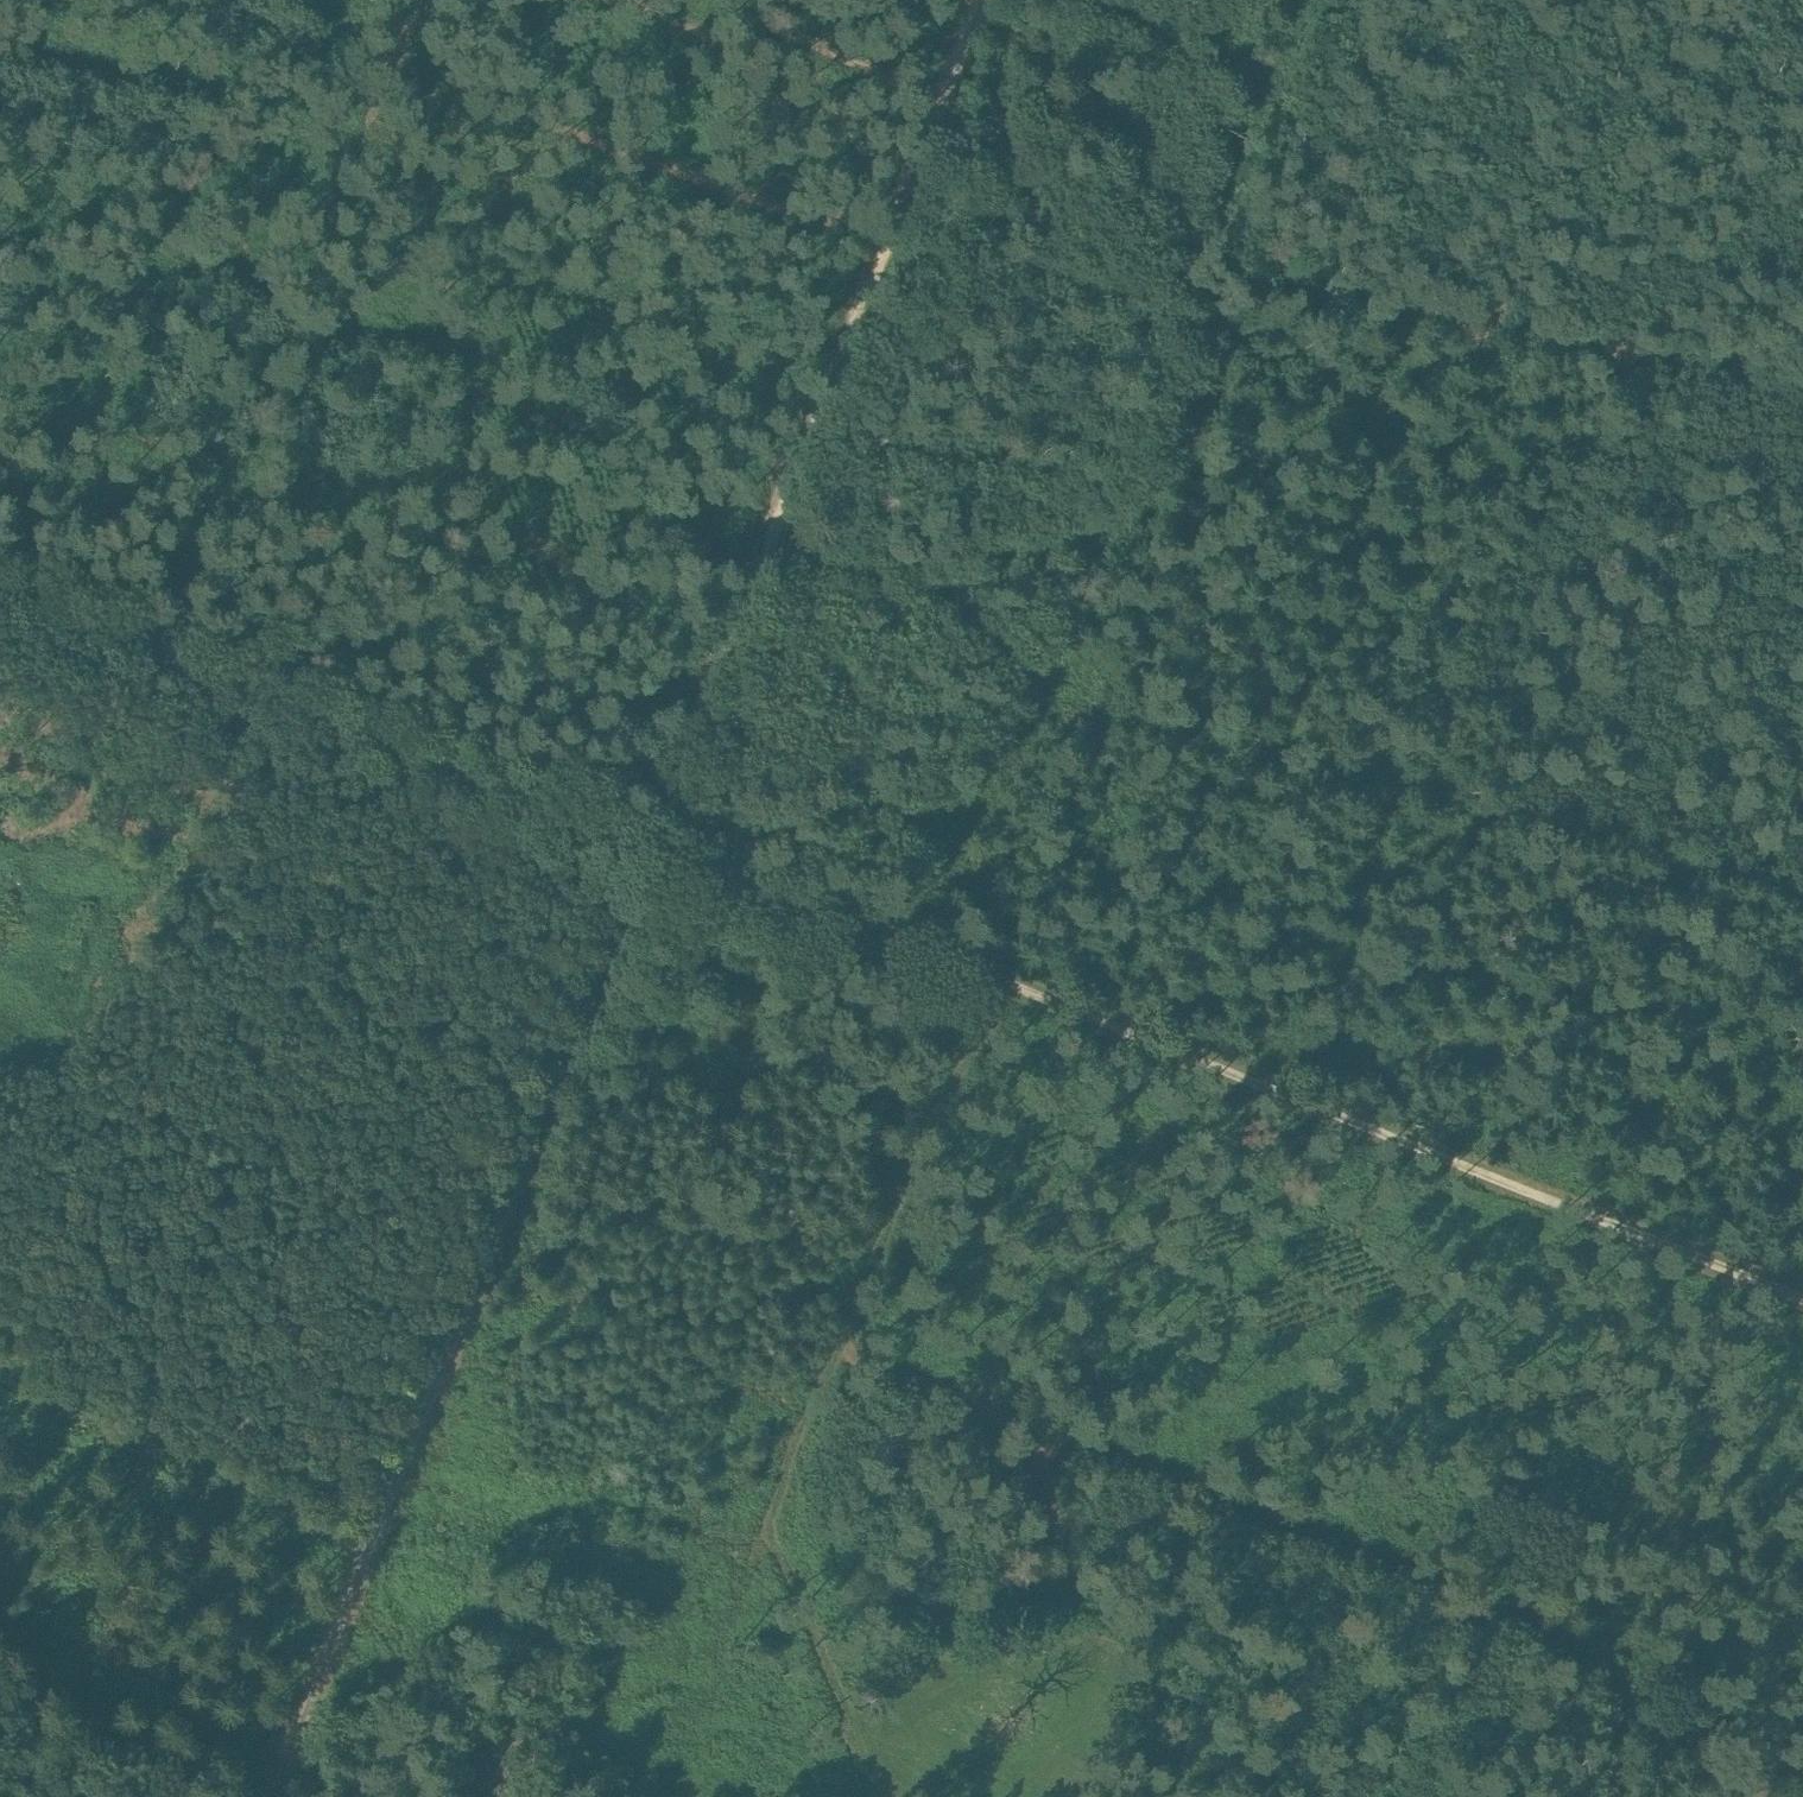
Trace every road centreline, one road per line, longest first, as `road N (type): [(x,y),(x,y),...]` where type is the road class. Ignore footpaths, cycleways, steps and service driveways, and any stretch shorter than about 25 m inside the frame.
road 1 (track): [(1802,1289),(652,849)]
road 2 (track): [(269,1796),(652,849)]
road 3 (track): [(652,849),(986,0)]
road 4 (track): [(652,849),(0,587)]
road 5 (track): [(984,974),(818,1431)]

